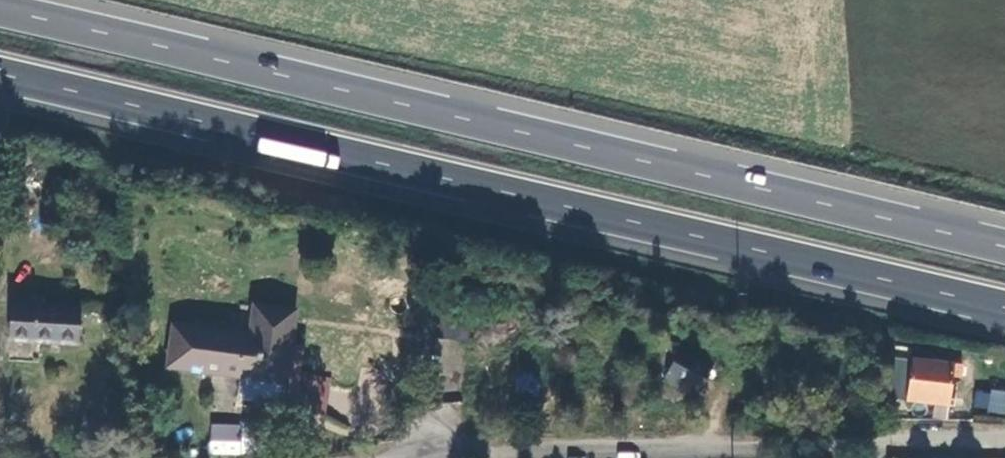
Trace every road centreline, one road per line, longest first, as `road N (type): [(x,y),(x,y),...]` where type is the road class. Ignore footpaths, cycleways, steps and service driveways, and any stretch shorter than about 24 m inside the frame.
road 1 (trunk): [(1004,248),(0,12)]
road 2 (trunk): [(0,73),(1004,307)]
road 3 (unclassified): [(1004,440),(486,450),(428,457)]

